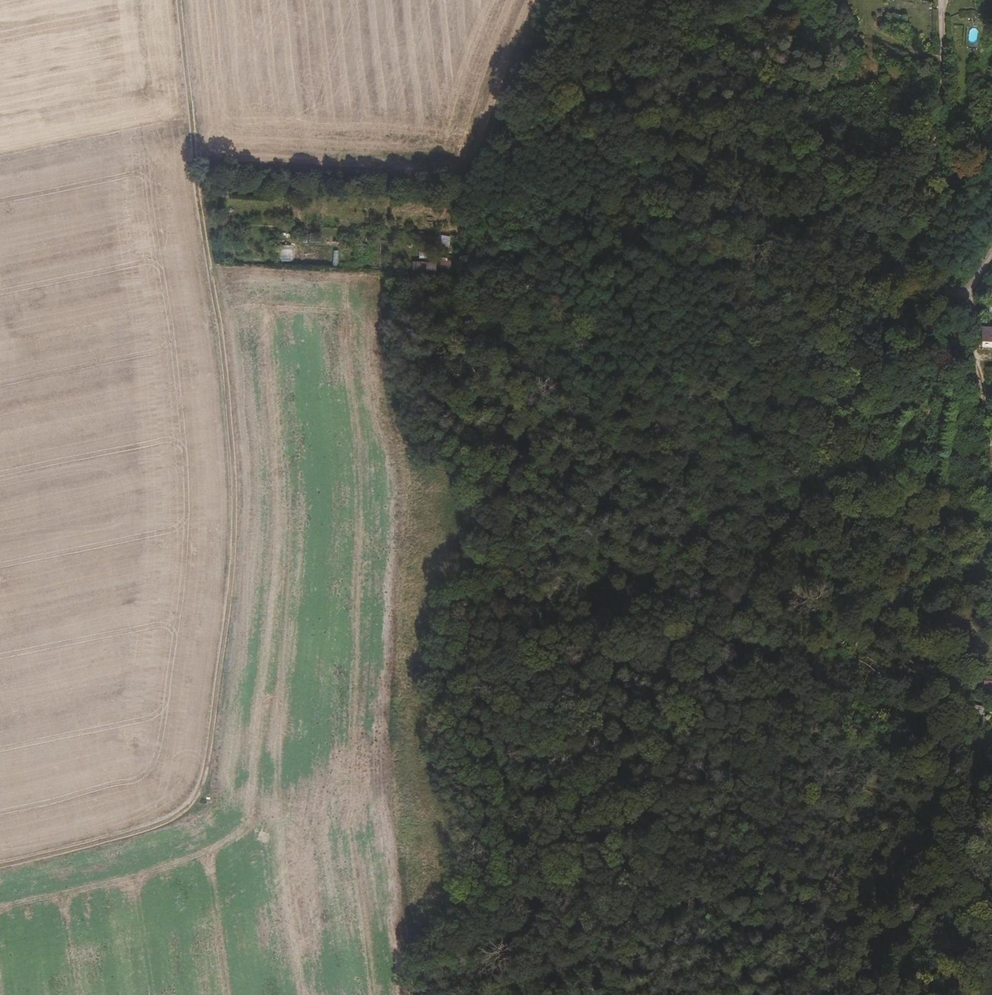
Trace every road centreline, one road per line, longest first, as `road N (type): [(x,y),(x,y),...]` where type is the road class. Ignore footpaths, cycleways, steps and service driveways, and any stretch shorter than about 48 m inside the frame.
road 1 (track): [(180,0),(234,536),(205,781),(173,813),(0,859)]
road 2 (track): [(962,296),(957,332),(887,421),(853,508),(774,650),(740,672),(683,680),(599,669),(454,683)]
road 3 (track): [(991,252),(962,296),(935,295),(919,225),(939,90),(941,0)]

